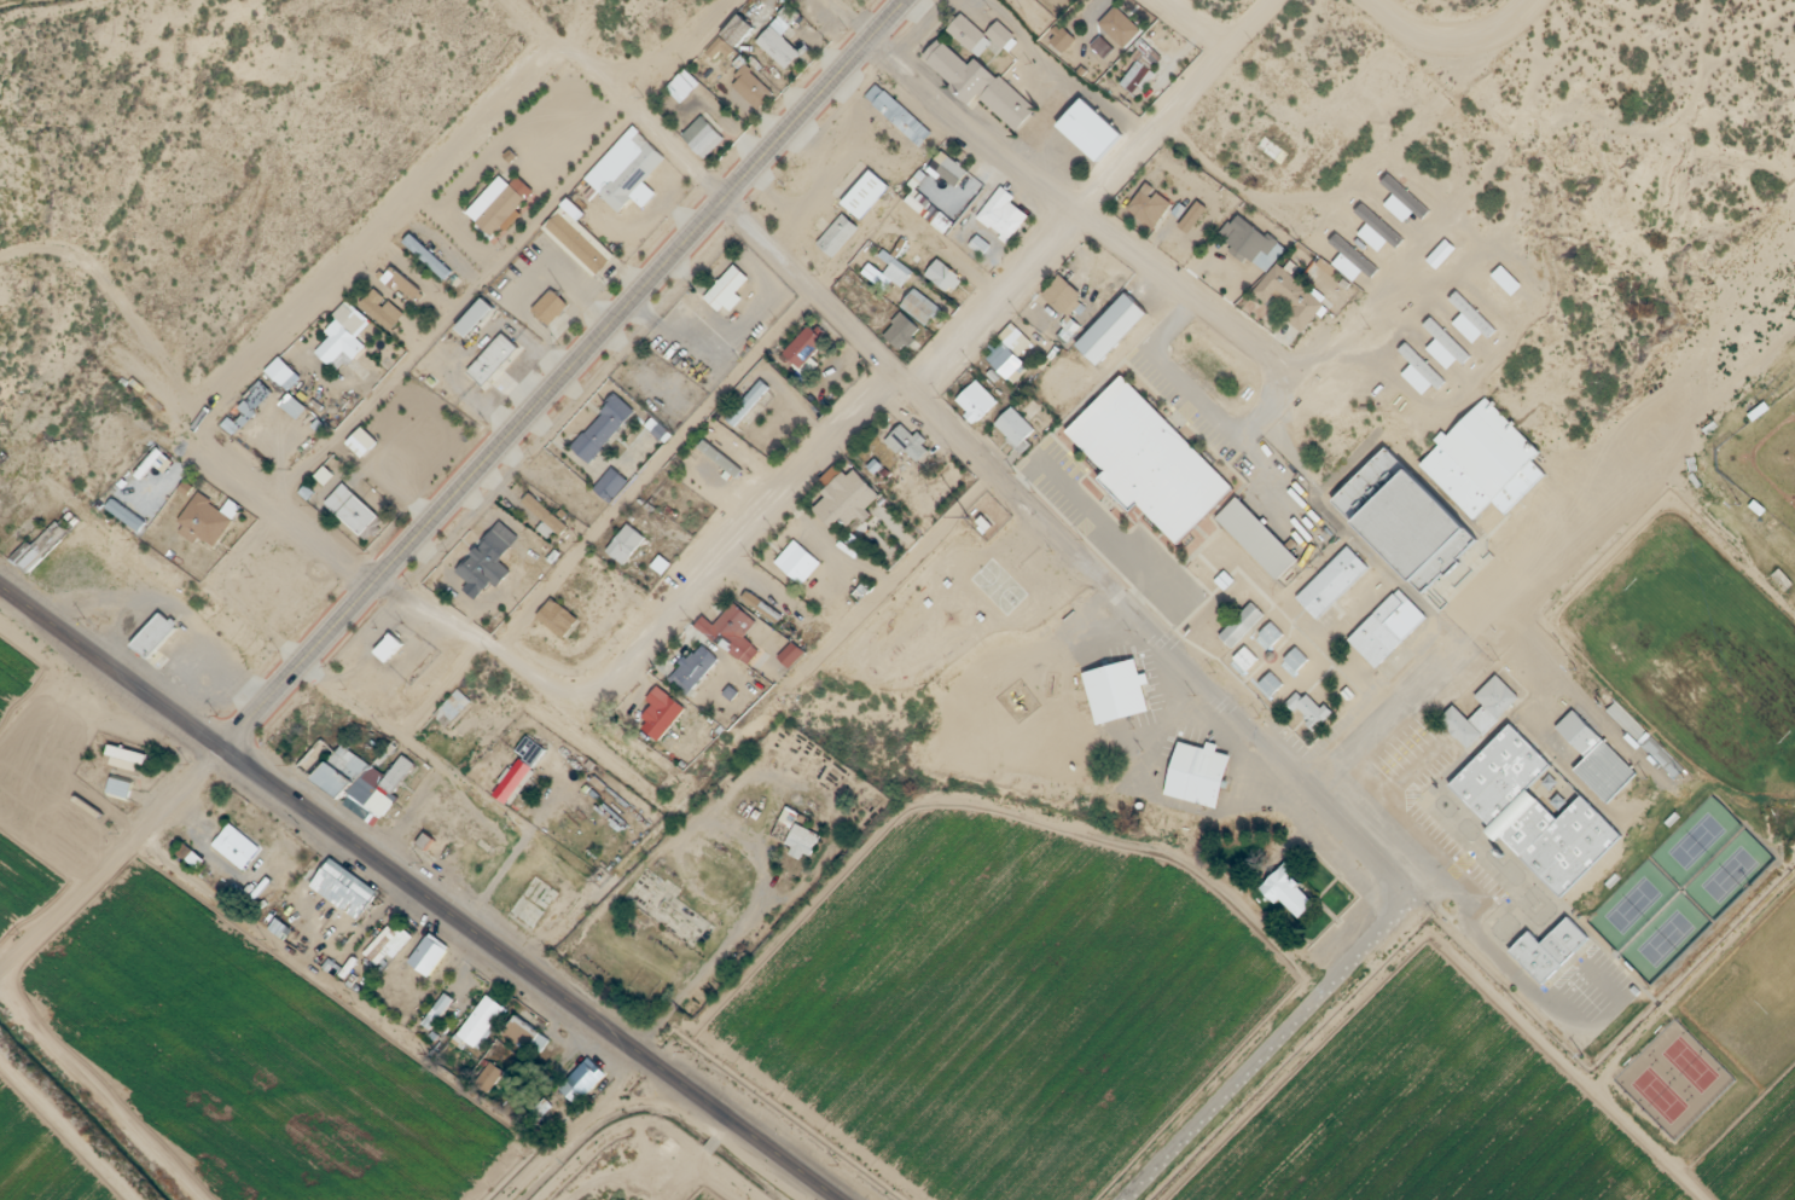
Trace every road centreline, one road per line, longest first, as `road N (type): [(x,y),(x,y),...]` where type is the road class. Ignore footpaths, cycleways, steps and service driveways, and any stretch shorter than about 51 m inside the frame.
road 1 (secondary): [(217,749),(376,595),(911,0)]
road 2 (residential): [(580,706),(604,698),(867,404),(914,384),(1277,0)]
road 3 (residential): [(1411,903),(914,384),(725,207)]
road 4 (residential): [(1307,800),(1794,330)]
road 5 (residential): [(1297,367),(1074,219),(821,0)]
road 6 (residential): [(558,51),(181,442)]
road 7 (primary): [(217,749),(655,1066)]
road 8 (residential): [(1127,1199),(1411,903)]
road 9 (residential): [(725,207),(506,0)]
road 10 (residential): [(217,749),(0,958)]
road 11 (primary): [(0,588),(217,749)]
road 12 (residential): [(376,595),(181,442)]
road 13 (residential): [(580,706),(376,595)]
road 14 (primary): [(655,1066),(835,1199)]
road 15 (residential): [(1371,0),(1434,45),(1459,50),(1508,30),(1535,0)]

